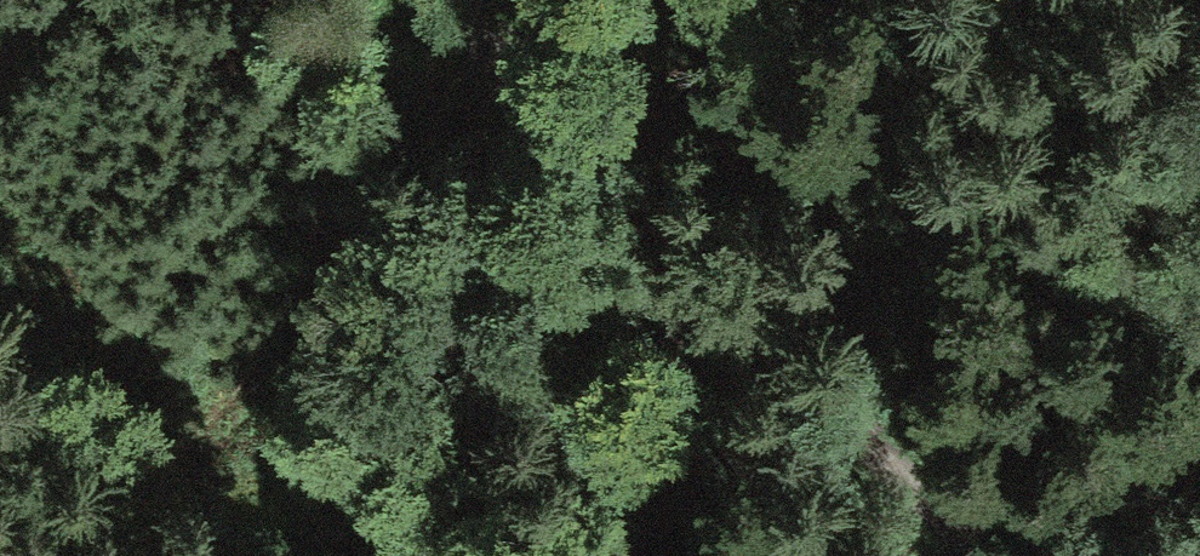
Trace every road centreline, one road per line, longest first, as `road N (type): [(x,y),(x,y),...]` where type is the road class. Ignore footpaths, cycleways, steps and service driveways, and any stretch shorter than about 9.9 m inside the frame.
road 1 (track): [(437,25),(718,119),(1064,261),(1199,337)]
road 2 (track): [(406,0),(1005,555)]

